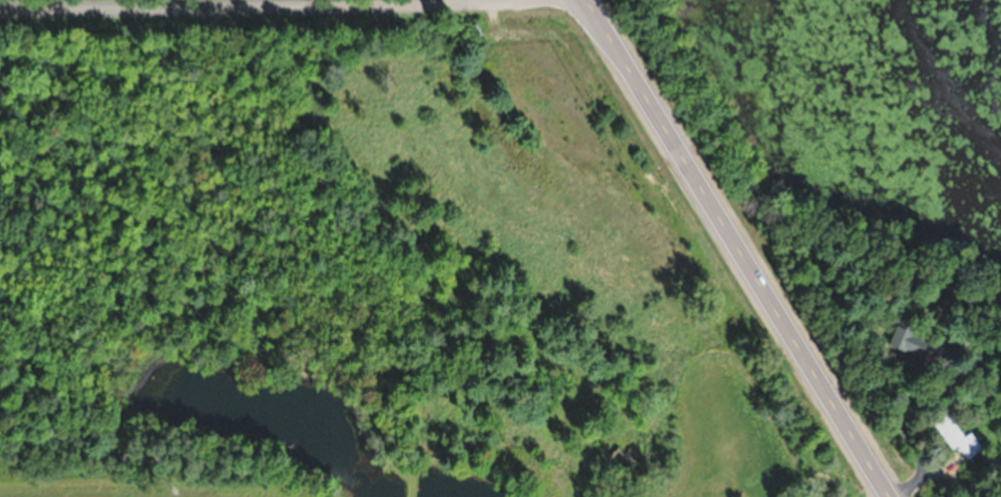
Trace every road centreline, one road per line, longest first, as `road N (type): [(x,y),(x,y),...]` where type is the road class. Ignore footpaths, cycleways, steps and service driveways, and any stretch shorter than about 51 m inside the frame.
road 1 (secondary): [(581,0),(887,496)]
road 2 (residential): [(515,0),(0,7)]

